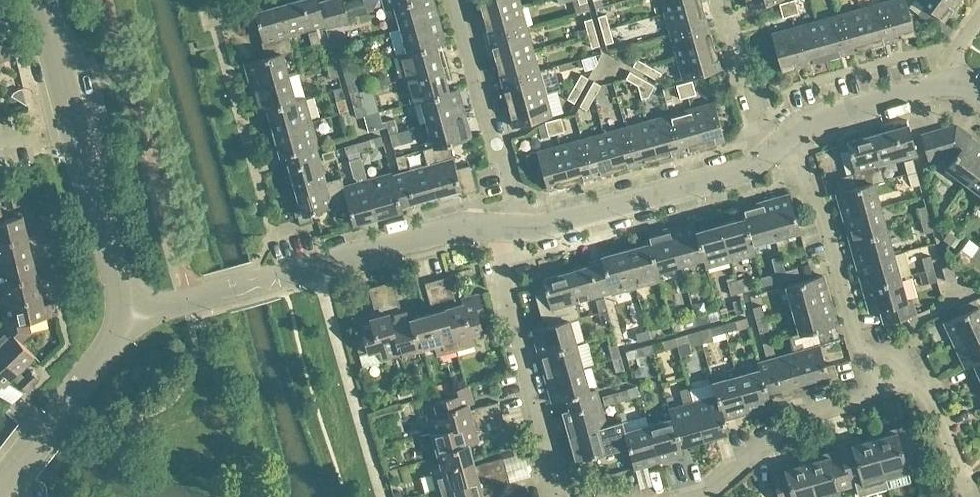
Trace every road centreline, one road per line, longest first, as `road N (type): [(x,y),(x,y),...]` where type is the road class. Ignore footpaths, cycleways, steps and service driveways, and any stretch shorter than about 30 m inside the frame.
road 1 (residential): [(133,316),(464,225),(506,226)]
road 2 (residential): [(133,316),(90,188),(47,21)]
road 3 (residential): [(568,496),(498,246),(506,226)]
road 4 (residential): [(506,226),(552,225),(750,168),(770,149)]
road 5 (residential): [(889,379),(862,361),(824,211),(770,149)]
road 6 (residential): [(506,226),(517,198),(491,135),(454,0)]
road 7 (residential): [(889,379),(767,438),(690,496)]
road 8 (residential): [(0,481),(133,316)]
road 9 (residential): [(770,149),(804,121),(958,79)]
road 10 (residential): [(770,149),(730,21),(716,0)]
road 11 (residential): [(969,496),(913,392),(889,379)]

